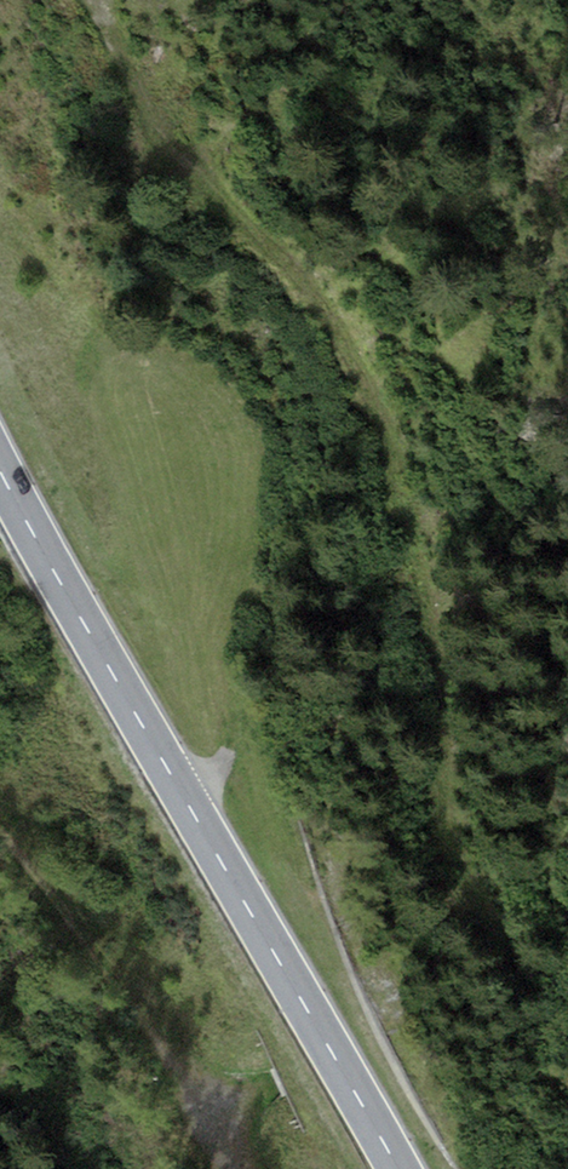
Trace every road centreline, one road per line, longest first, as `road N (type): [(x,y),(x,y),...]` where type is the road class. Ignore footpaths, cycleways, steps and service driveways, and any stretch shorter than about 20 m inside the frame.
road 1 (track): [(92,0),(120,56),(352,338),(422,615),(406,658),(300,725),(177,784)]
road 2 (primary): [(400,1168),(0,469)]

